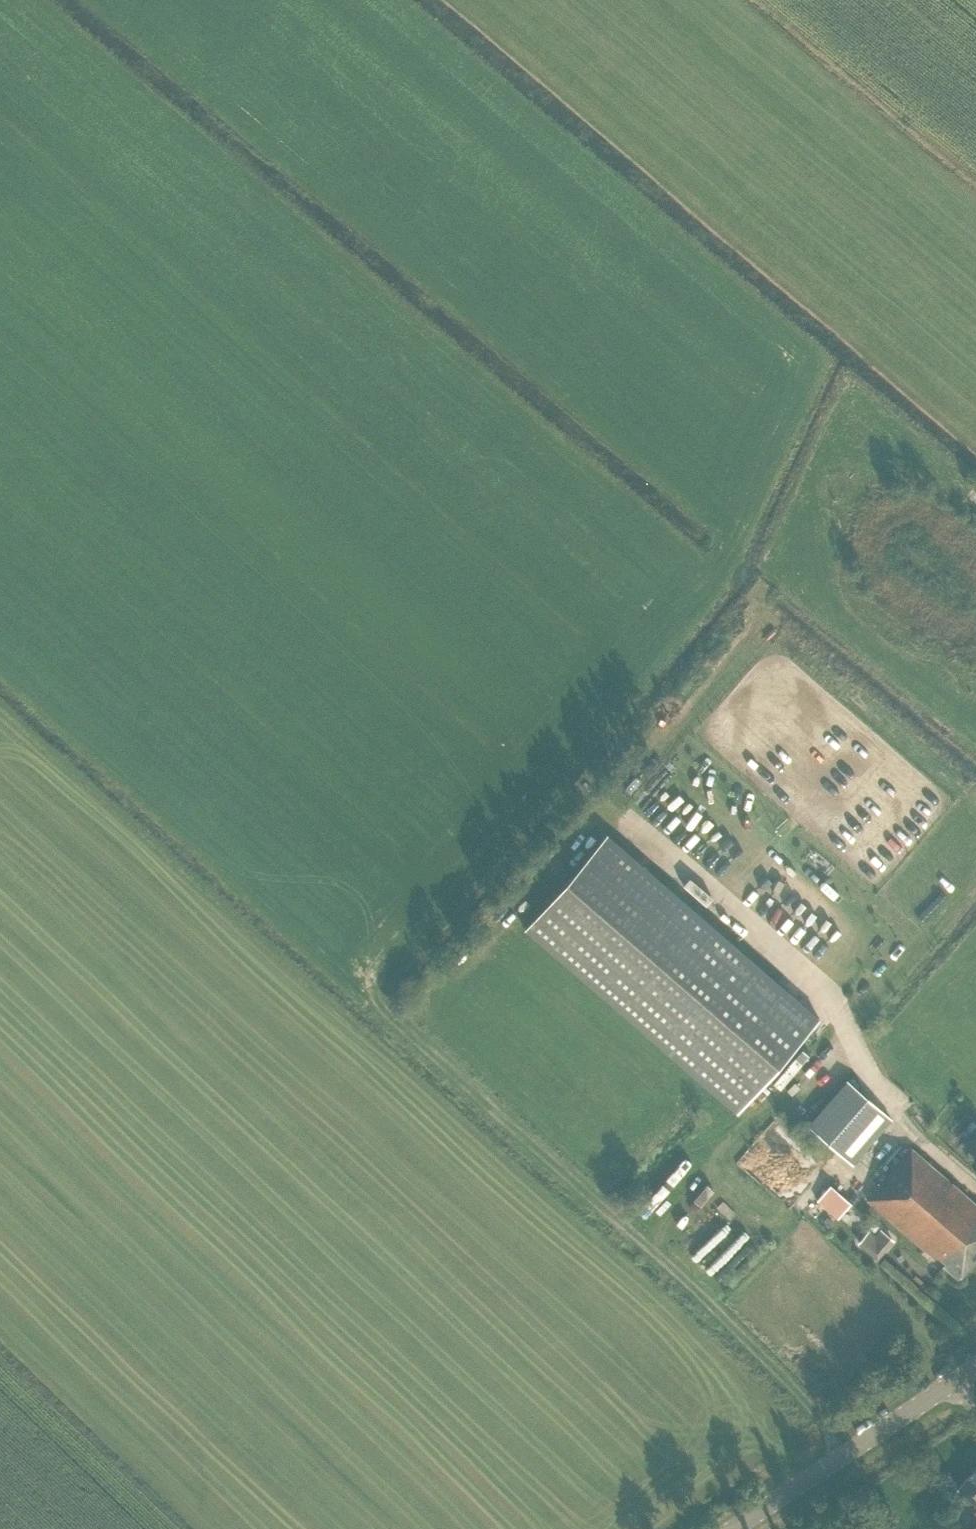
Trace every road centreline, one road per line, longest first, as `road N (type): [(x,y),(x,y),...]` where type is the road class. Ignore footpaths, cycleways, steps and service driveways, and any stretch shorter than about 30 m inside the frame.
road 1 (unclassified): [(745,1528),(975,1378)]

